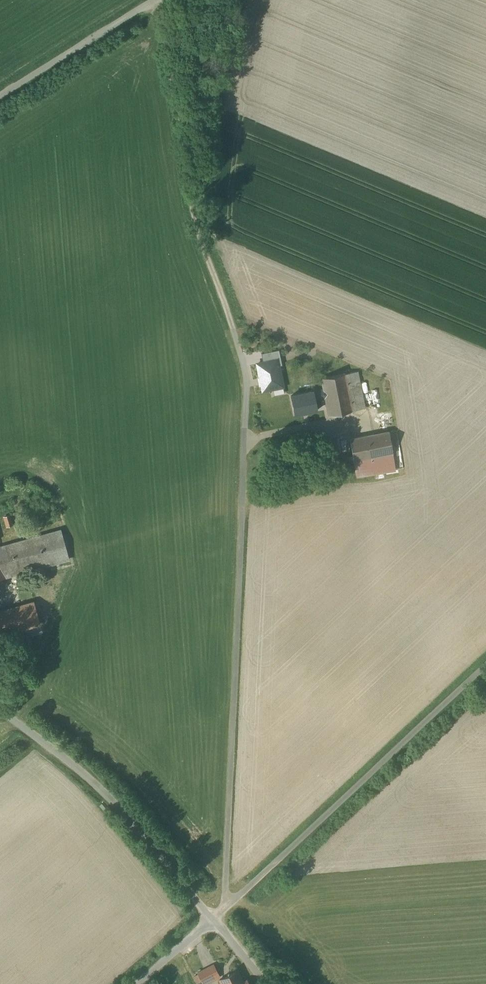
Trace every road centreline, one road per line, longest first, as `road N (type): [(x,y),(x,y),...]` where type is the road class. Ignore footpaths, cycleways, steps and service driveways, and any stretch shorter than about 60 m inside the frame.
road 1 (unclassified): [(228,906),(246,421)]
road 2 (track): [(159,2),(198,227),(241,352),(246,421)]
road 3 (unclassified): [(485,665),(228,906)]
road 4 (unclassified): [(214,918),(112,796),(0,712)]
road 5 (unclassified): [(161,0),(0,99)]

